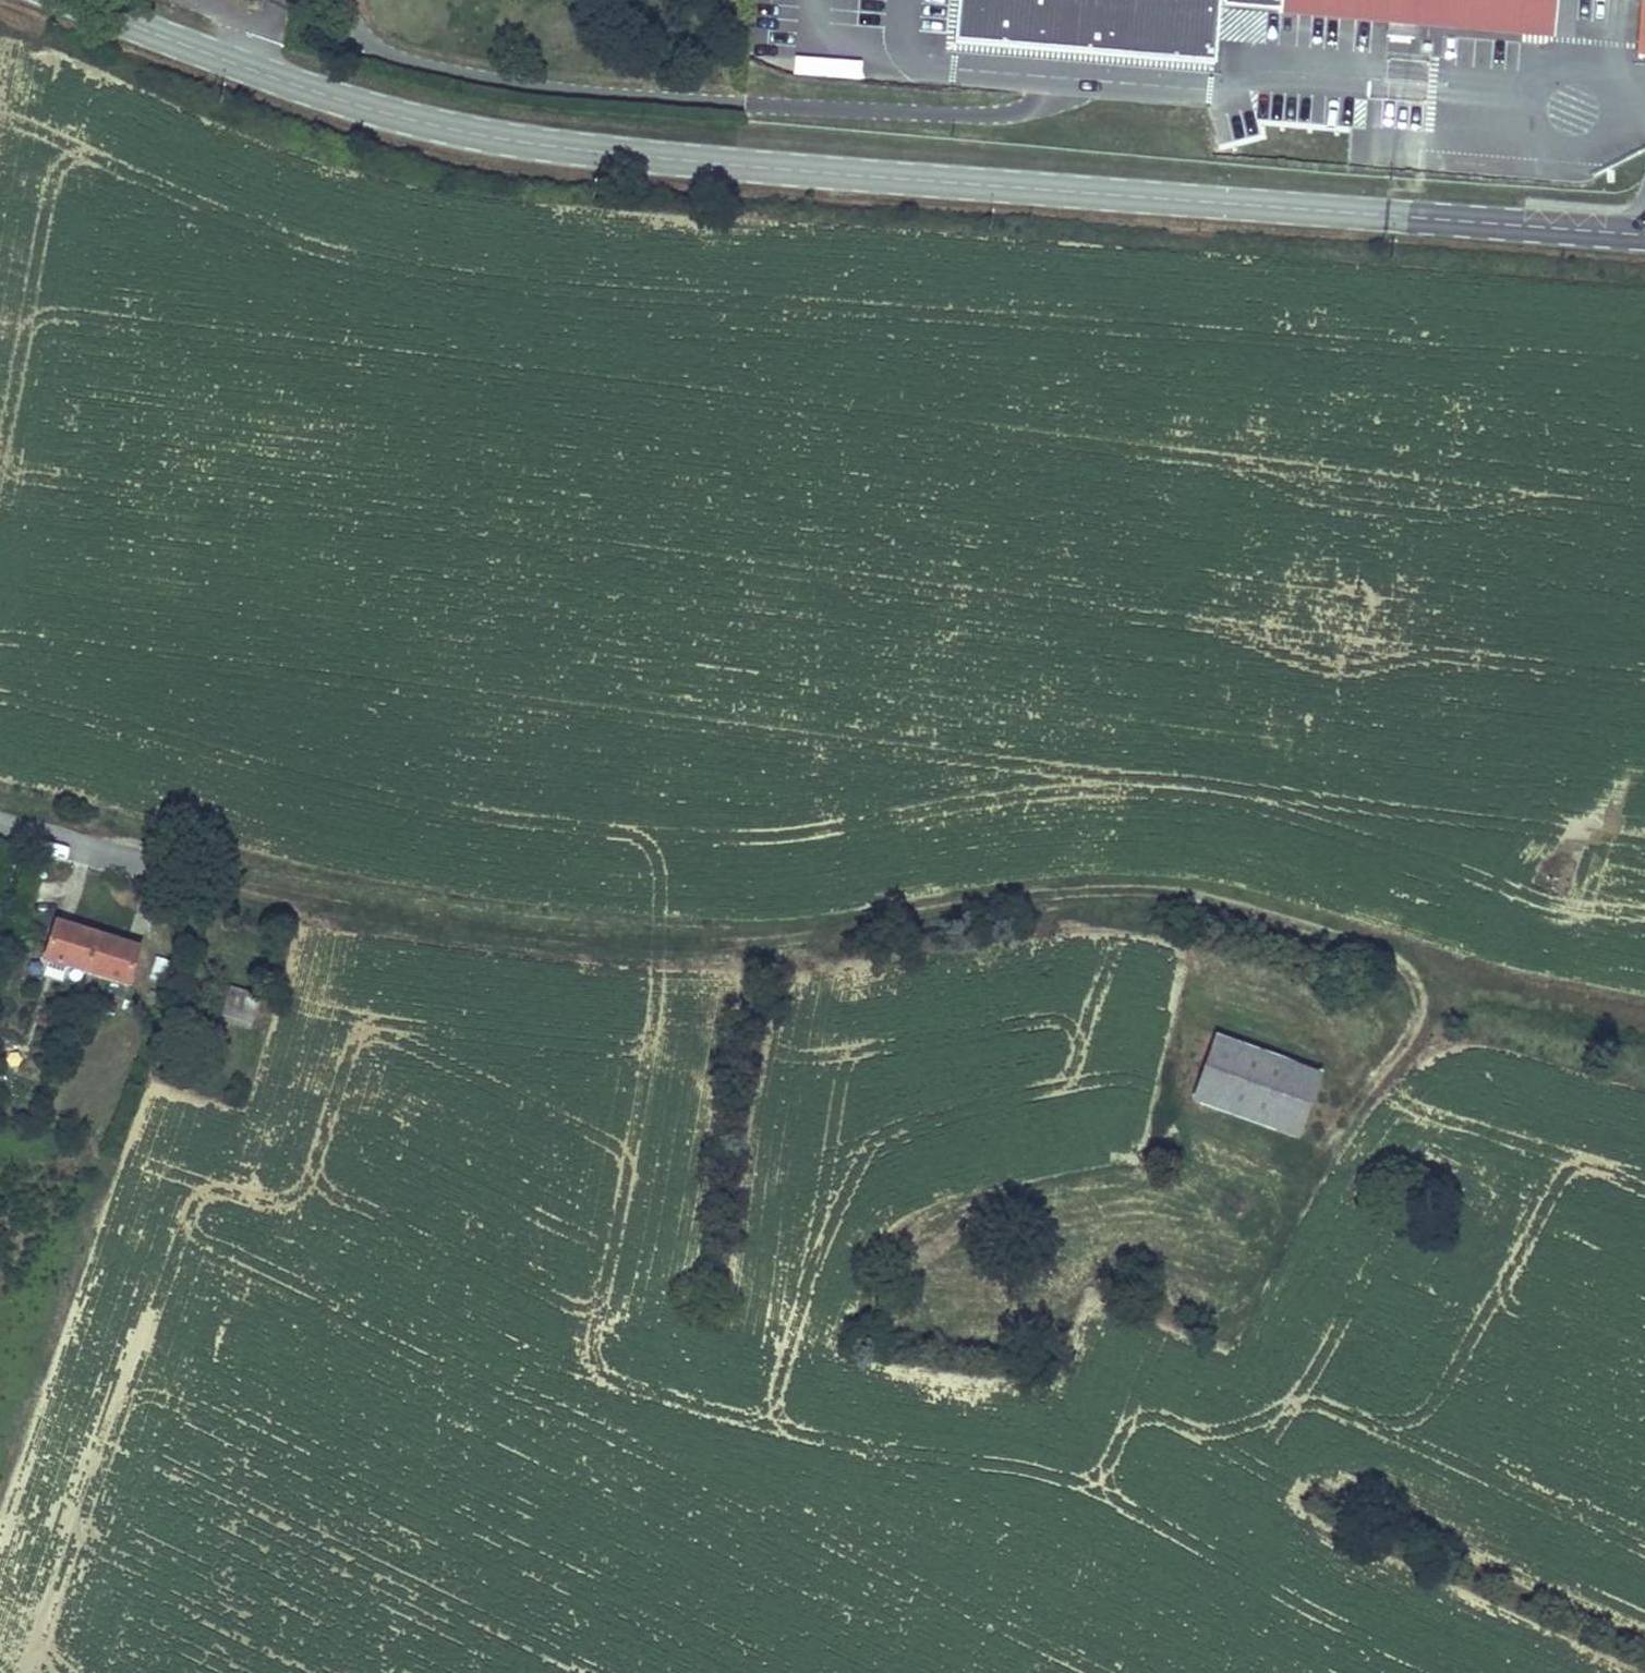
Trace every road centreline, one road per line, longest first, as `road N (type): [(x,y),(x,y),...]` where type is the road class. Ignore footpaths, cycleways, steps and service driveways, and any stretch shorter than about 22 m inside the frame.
road 1 (tertiary): [(1644,235),(900,179),(494,137),(318,92),(65,0)]
road 2 (track): [(1323,1161),(1416,1030),(1416,984),(1395,964),(1334,935),(1238,907),(1160,891),(1091,892),(771,942),(679,946),(468,929),(184,875)]
road 3 (unclassified): [(184,875),(0,824)]

